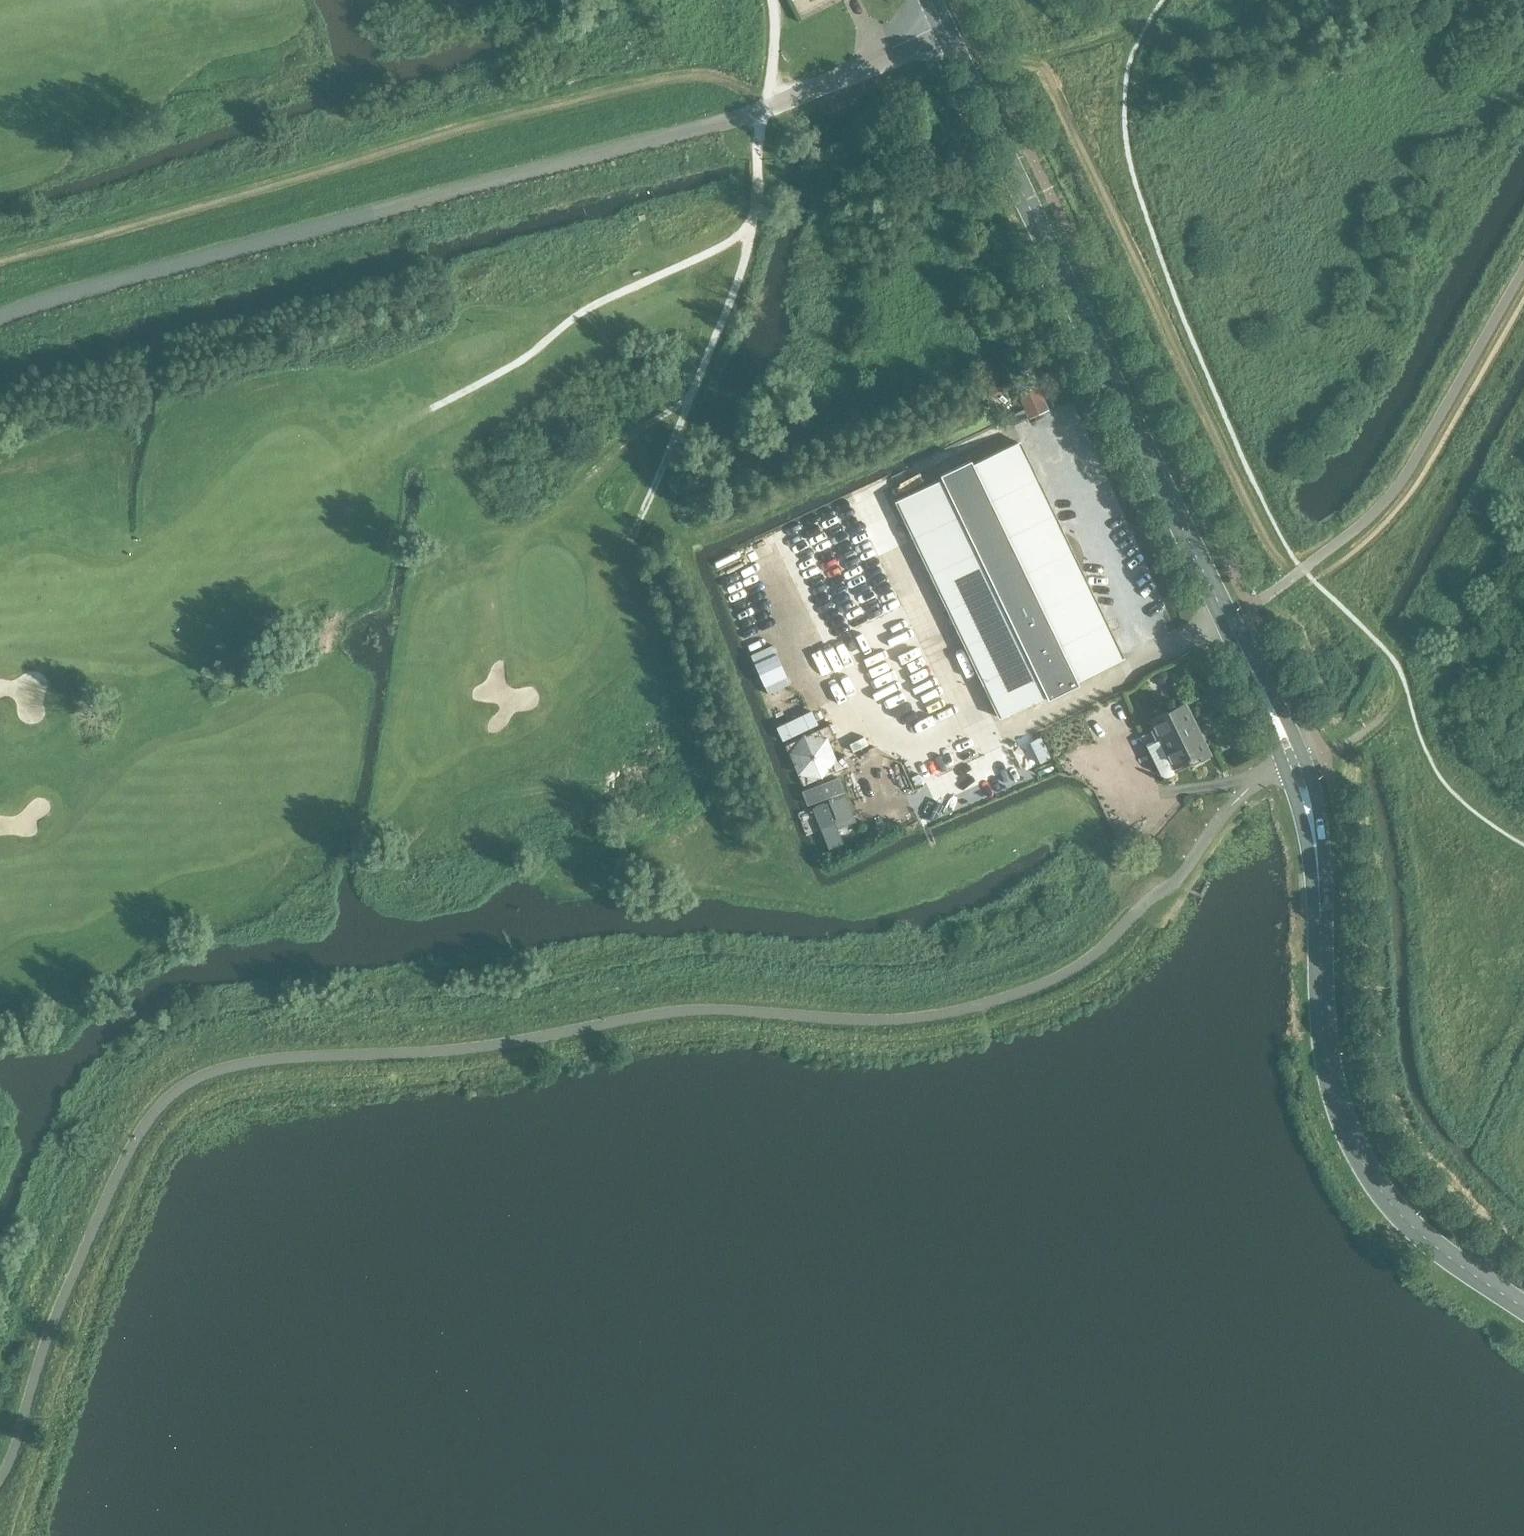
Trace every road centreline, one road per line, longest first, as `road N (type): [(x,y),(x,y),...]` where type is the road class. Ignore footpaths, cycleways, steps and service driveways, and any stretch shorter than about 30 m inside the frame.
road 1 (unclassified): [(0,319),(65,294),(768,107),(948,38)]
road 2 (tertiary): [(948,38),(1272,713)]
road 3 (tertiary): [(1311,821),(1325,1041),(1359,1155),(1427,1240),(1523,1308)]
road 4 (tertiary): [(1311,821),(1306,761),(1272,713)]

